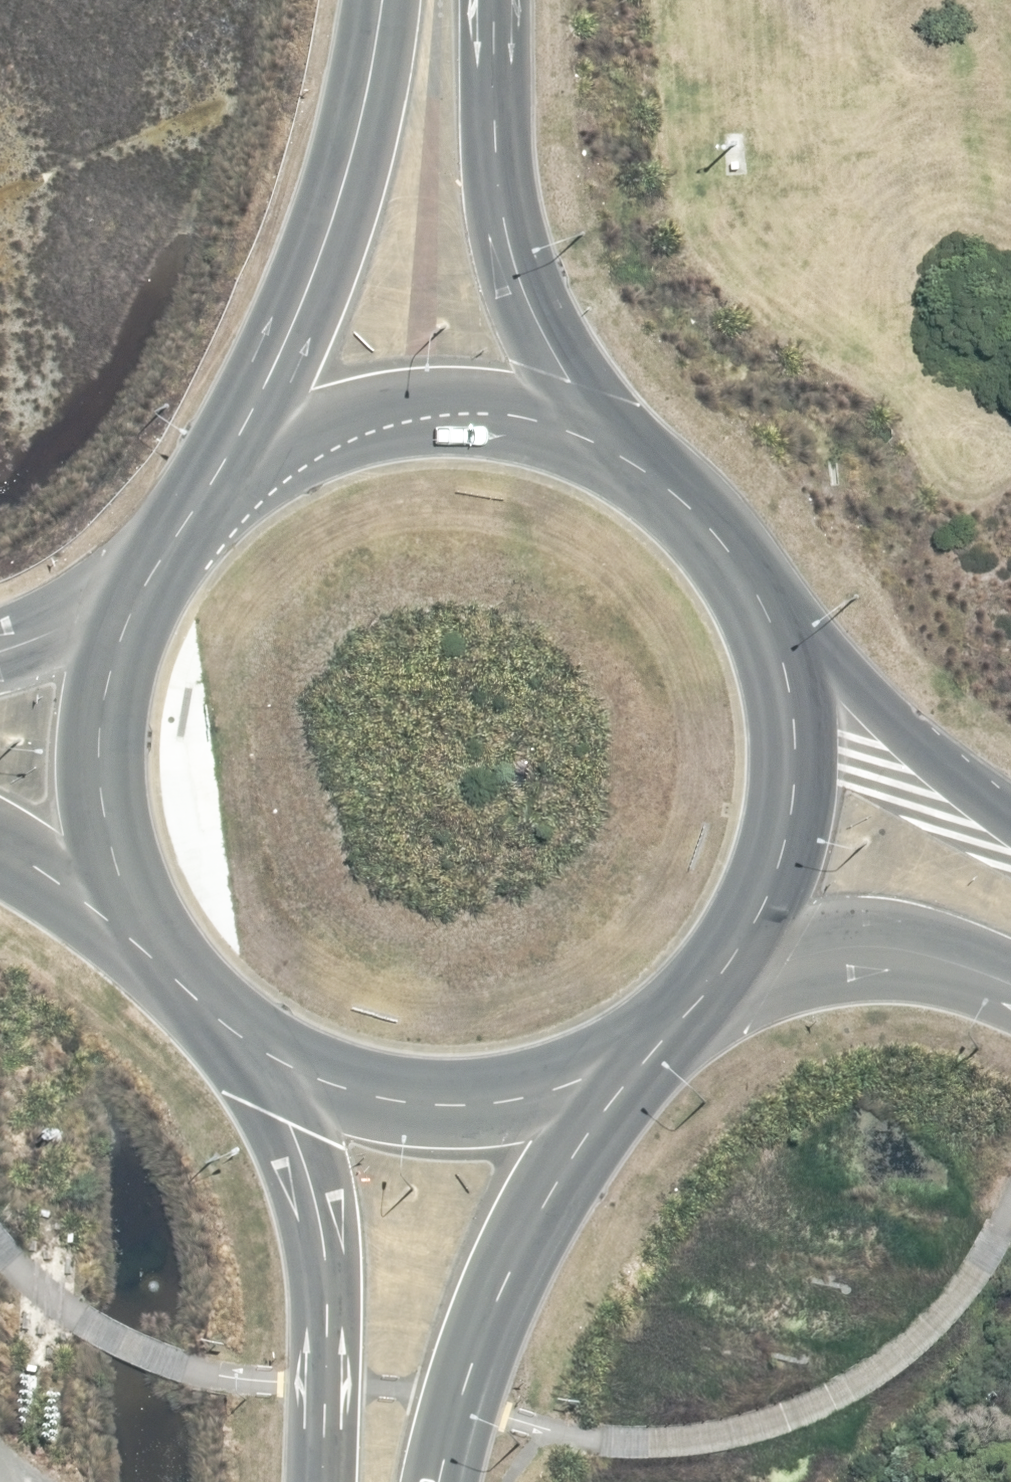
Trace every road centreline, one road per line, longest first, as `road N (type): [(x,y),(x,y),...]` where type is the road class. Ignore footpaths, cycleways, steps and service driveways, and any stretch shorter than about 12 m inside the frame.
road 1 (trunk): [(251,466),(364,141),(386,0)]
road 2 (trunk): [(491,0),(505,252),(581,431)]
road 3 (trunk): [(330,1481),(329,1254),(261,1054)]
road 4 (trunk): [(583,1082),(458,1408),(446,1481)]
road 5 (trunk): [(581,431),(680,491),(755,581),(795,691)]
road 6 (trunk): [(251,466),(327,427),(411,407),(498,408),(581,431)]
road 7 (trunk): [(583,1082),(503,1104),(419,1107),(337,1090),(261,1054)]
road 8 (trunk): [(124,894),(98,797),(101,696),(132,601)]
road 9 (trunk): [(795,691),(800,786),(780,878),(735,962)]
road 10 (secondary): [(1010,981),(876,954),(735,962)]
road 11 (secondary): [(795,691),(1010,838)]
road 12 (trunk): [(261,1054),(205,1010),(158,956),(124,894)]
road 13 (trunk): [(735,962),(668,1032),(583,1082)]
road 14 (trunk): [(132,601),(185,523),(251,466)]
road 15 (tertiary): [(0,648),(132,601)]
road 16 (tertiary): [(124,894),(0,838)]

